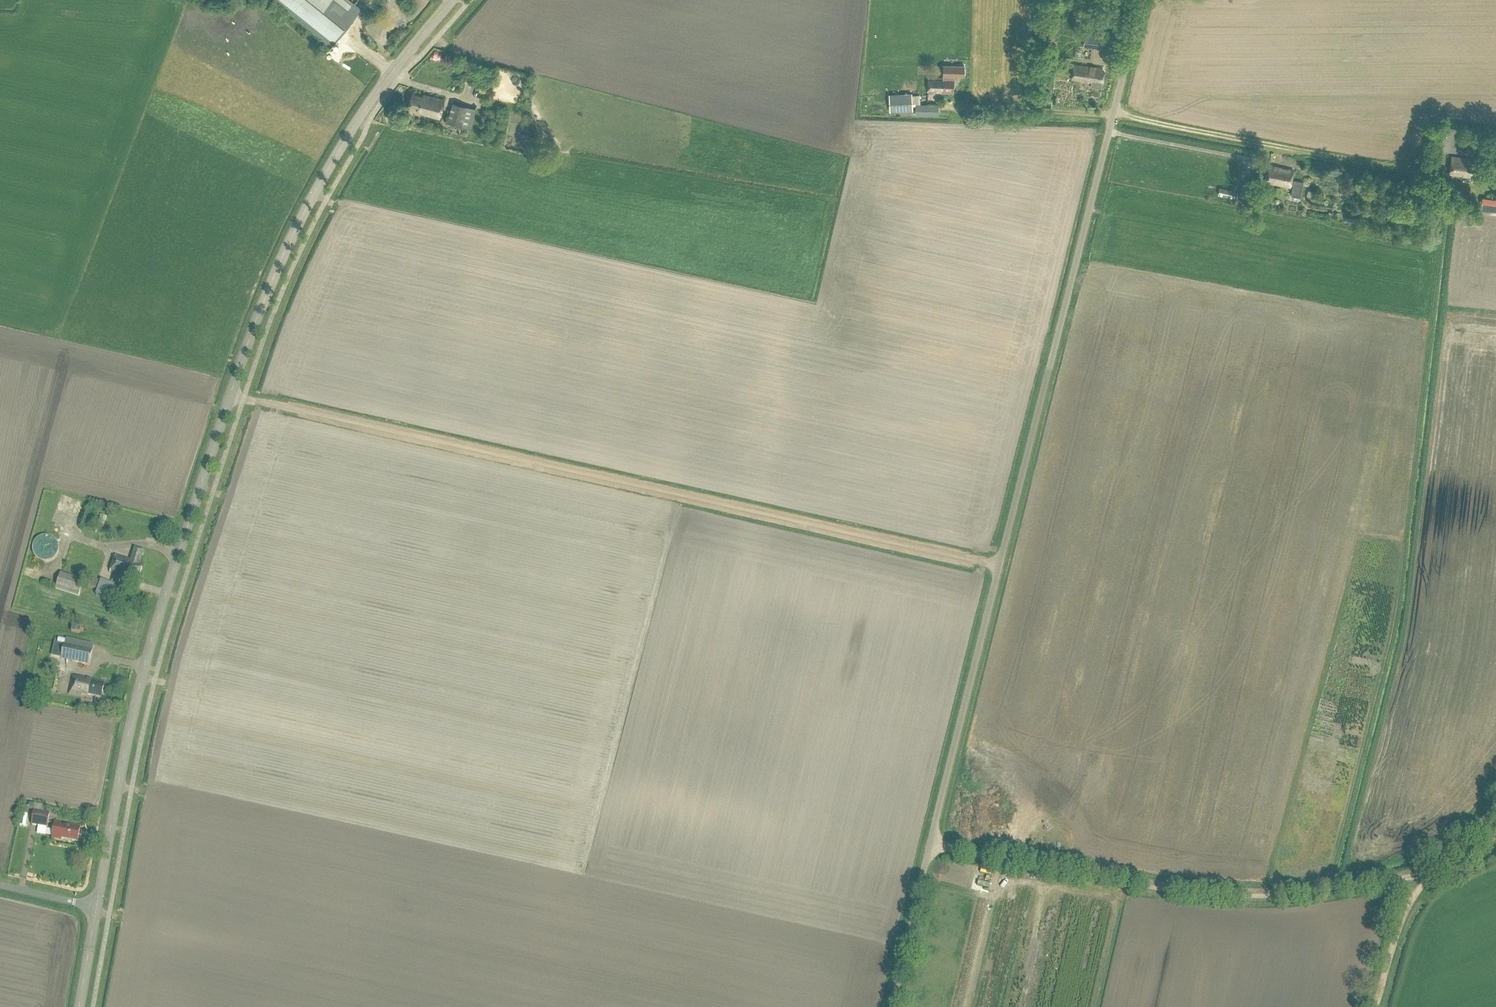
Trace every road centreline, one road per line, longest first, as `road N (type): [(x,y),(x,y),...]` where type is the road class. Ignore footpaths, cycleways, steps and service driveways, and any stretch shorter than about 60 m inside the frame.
road 1 (unclassified): [(891,1006),(1143,0)]
road 2 (tertiary): [(96,908),(144,668),(267,293),(332,158),(450,0)]
road 3 (track): [(998,567),(230,396)]
road 4 (track): [(929,845),(1188,891),(1303,894),(1434,871),(1495,808)]
road 5 (track): [(957,108),(1115,115),(1416,171)]
road 6 (track): [(1375,1006),(1402,914),(1434,871)]

